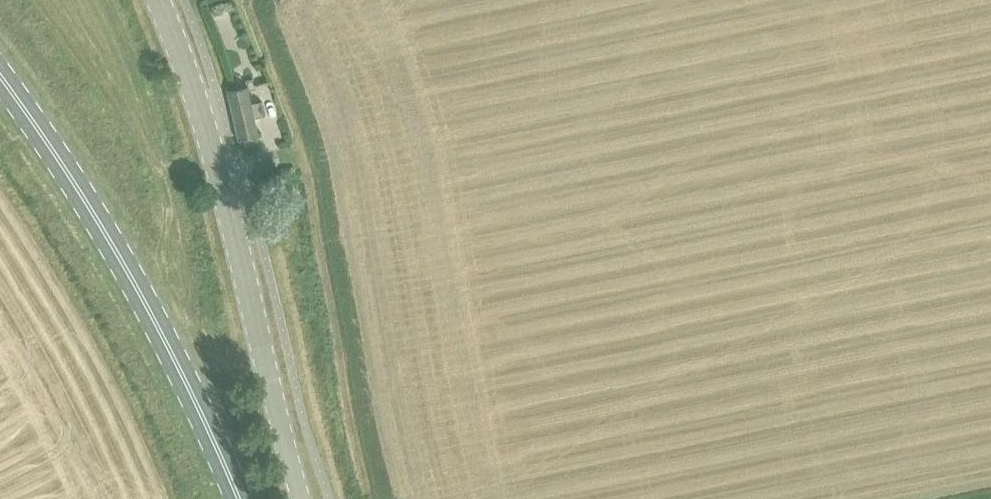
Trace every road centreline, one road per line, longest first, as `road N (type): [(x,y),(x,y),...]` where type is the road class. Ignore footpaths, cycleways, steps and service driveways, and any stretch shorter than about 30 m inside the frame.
road 1 (tertiary): [(311,498),(206,102),(163,0)]
road 2 (primary): [(240,498),(99,221),(0,76)]

